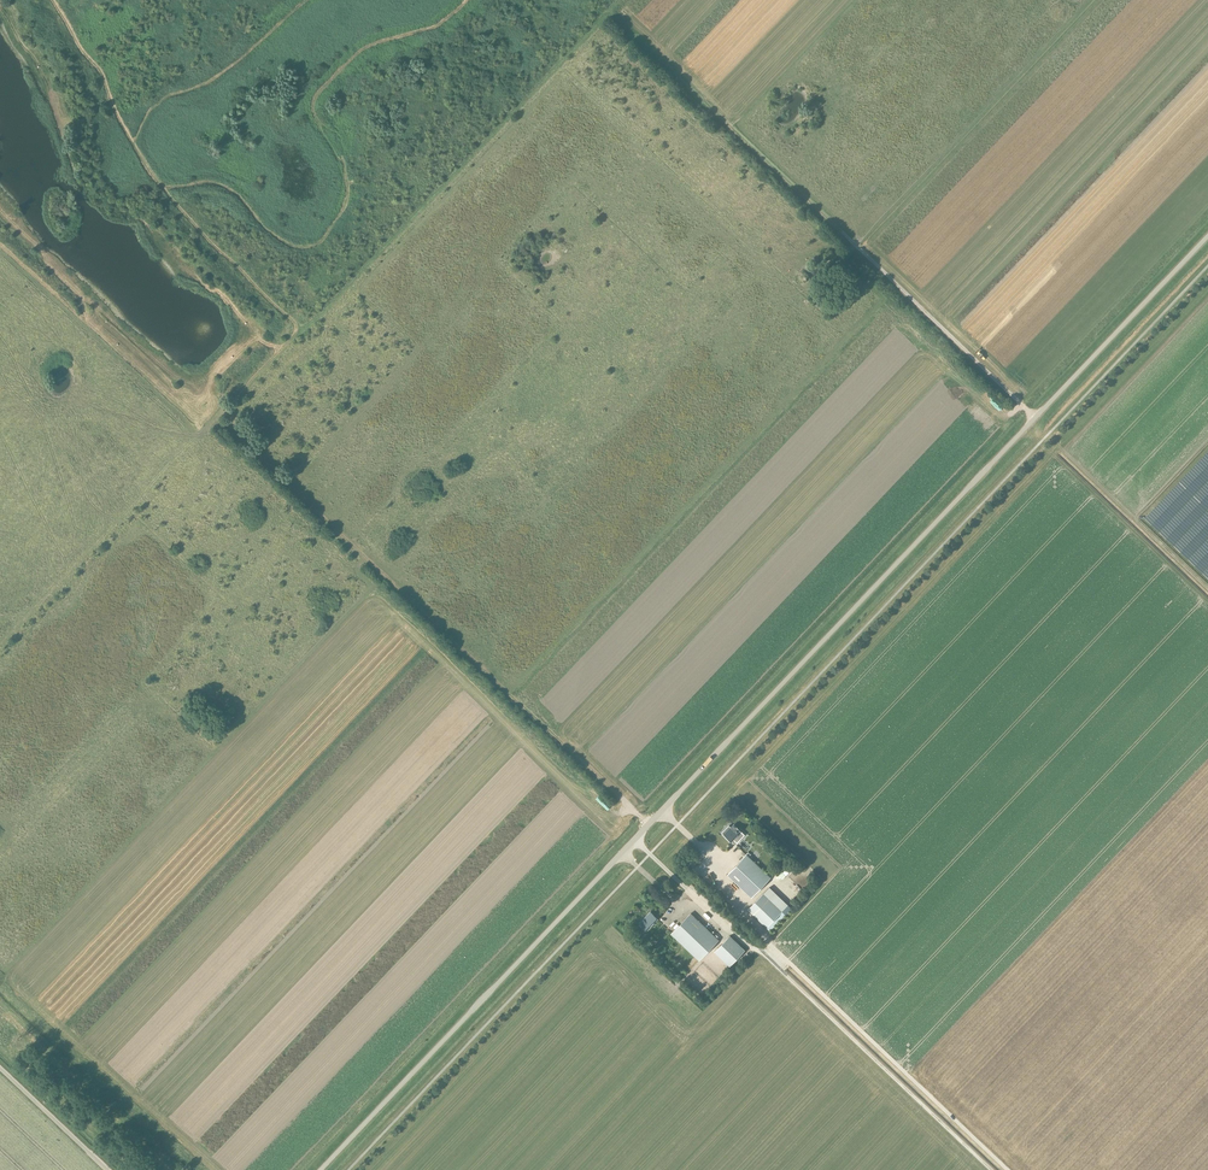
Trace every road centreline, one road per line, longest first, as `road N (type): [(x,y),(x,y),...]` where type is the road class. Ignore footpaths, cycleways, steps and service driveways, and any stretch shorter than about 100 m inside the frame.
road 1 (tertiary): [(320,1169),(1207,238)]
road 2 (track): [(0,645),(227,409),(264,464),(364,560),(355,569),(608,808),(634,812)]
road 3 (track): [(606,12),(1036,419)]
road 4 (track): [(227,409),(301,331),(167,193),(109,100),(101,68),(52,0)]
road 5 (track): [(301,331),(618,0)]
road 6 (track): [(0,1005),(170,1169)]
road 7 (track): [(501,687),(649,825)]

